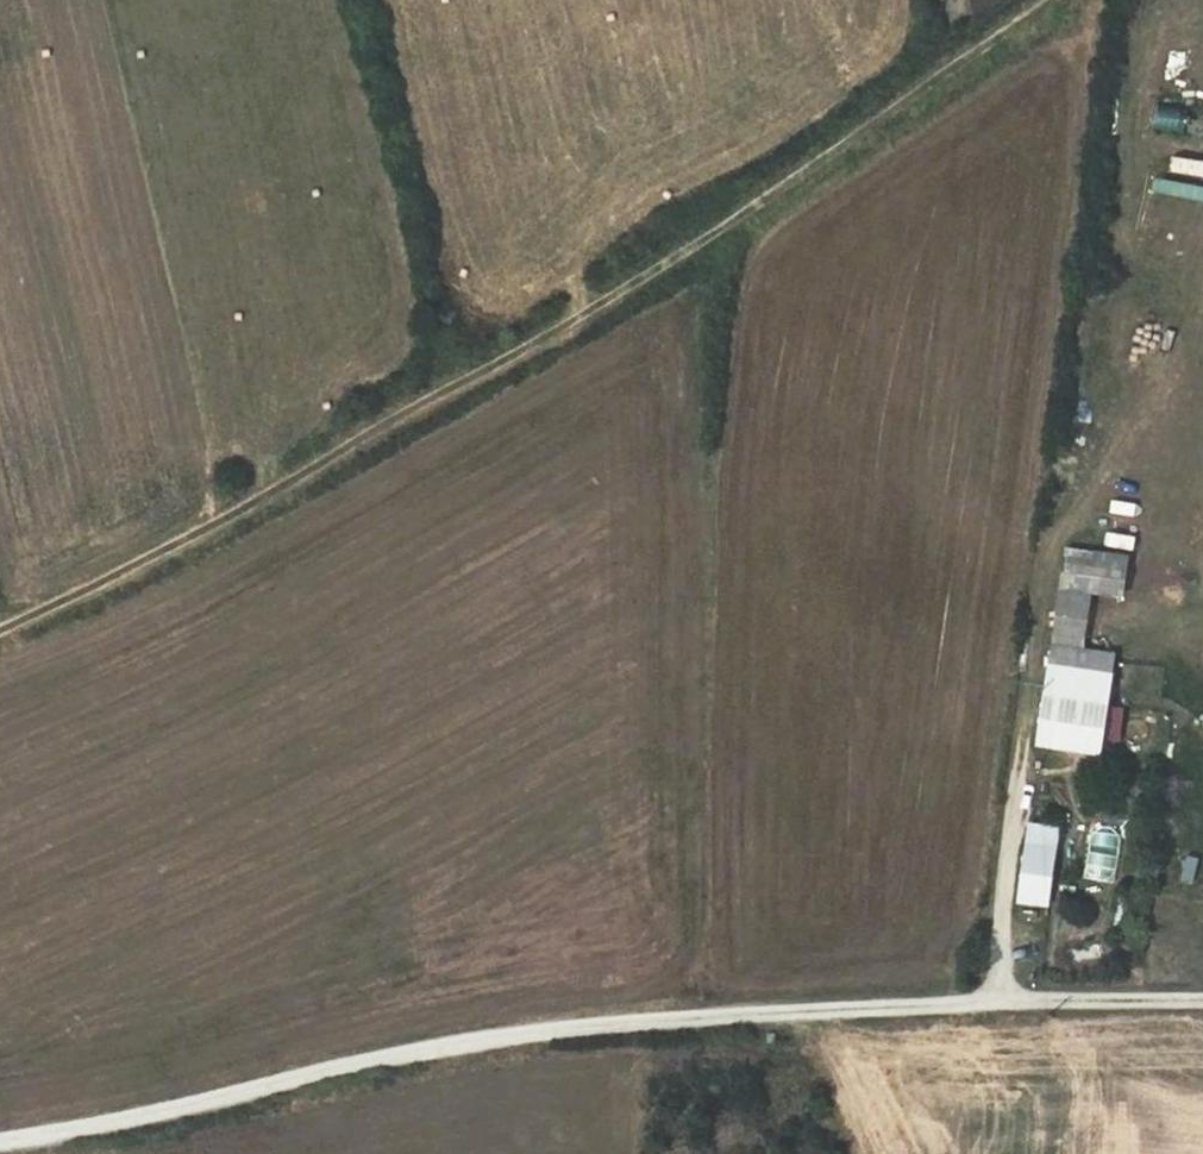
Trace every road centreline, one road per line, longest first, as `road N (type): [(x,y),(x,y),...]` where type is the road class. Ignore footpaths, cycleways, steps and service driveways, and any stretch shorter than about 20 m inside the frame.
road 1 (track): [(1050,0),(676,253),(524,345),(0,632)]
road 2 (unclassified): [(1202,997),(732,1012),(461,1044),(0,1140)]

